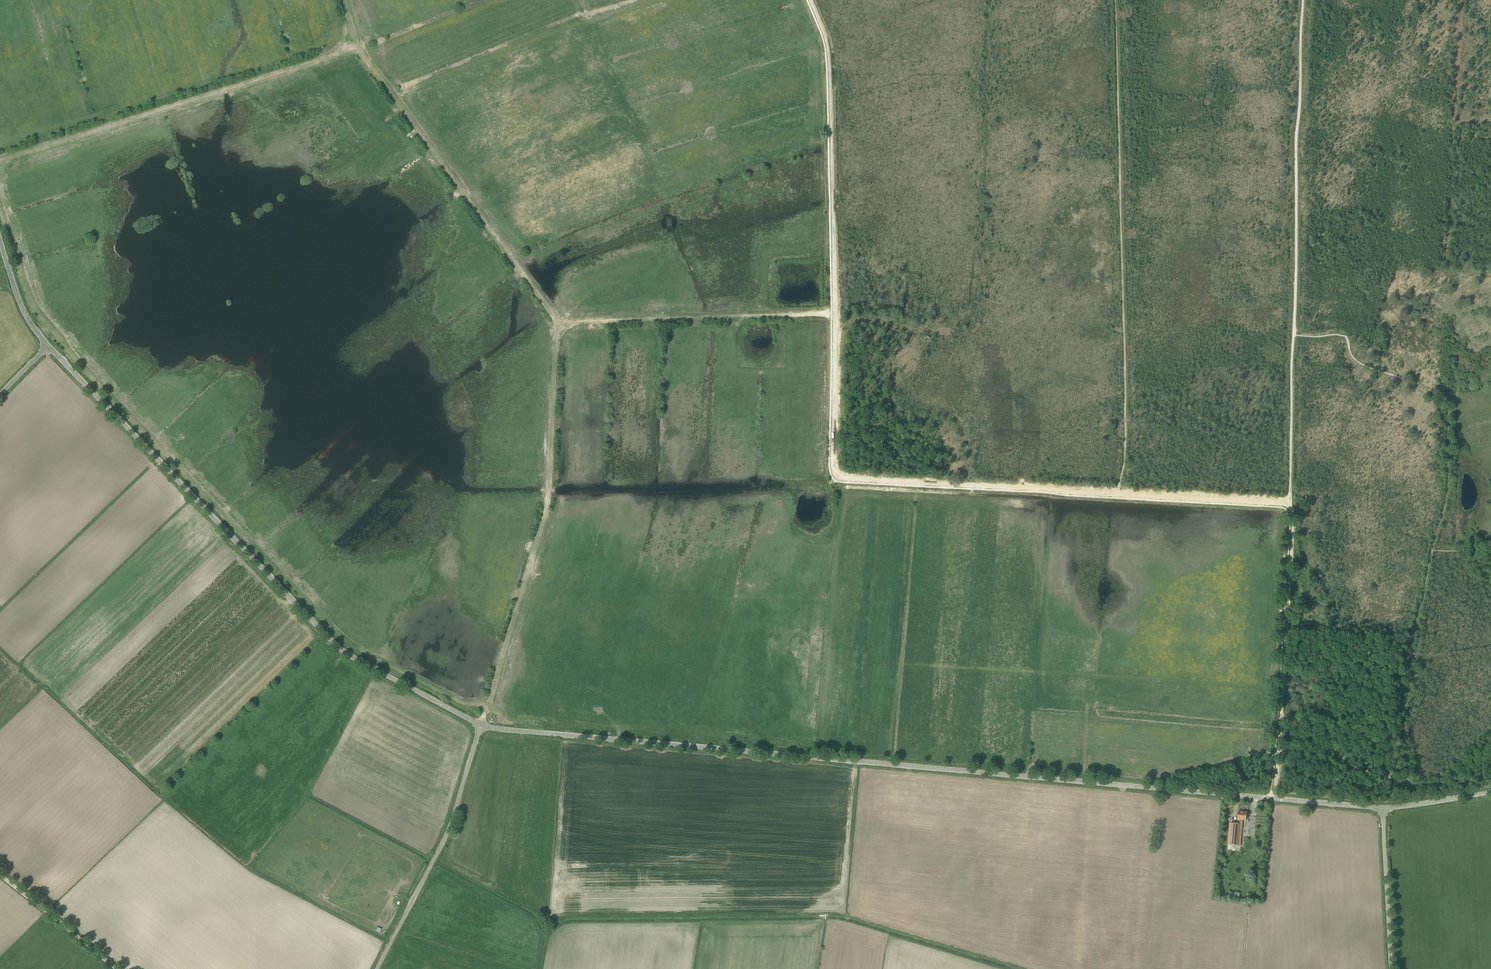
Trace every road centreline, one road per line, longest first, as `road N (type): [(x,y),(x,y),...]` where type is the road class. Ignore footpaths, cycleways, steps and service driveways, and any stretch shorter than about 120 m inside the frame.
road 1 (unclassified): [(1383,808),(482,724)]
road 2 (unclassified): [(482,724),(341,651),(42,342)]
road 3 (track): [(1117,495),(1126,431),(1115,0)]
road 4 (track): [(834,314),(832,460),(839,479),(1117,495)]
road 5 (track): [(482,724),(550,493),(556,323)]
road 6 (track): [(356,48),(0,159)]
road 7 (track): [(556,323),(356,48)]
road 8 (track): [(1303,0),(1293,334)]
road 9 (track): [(809,0),(829,57),(834,314)]
road 10 (track): [(834,314),(556,323)]
road 11 (unclassified): [(375,968),(438,851),(482,724)]
road 12 (track): [(1291,505),(1278,752)]
road 13 (track): [(1117,495),(1291,505)]
road 14 (track): [(1293,334),(1291,505)]
road 15 (unclassified): [(1391,968),(1383,808)]
road 16 (track): [(0,872),(121,968)]

